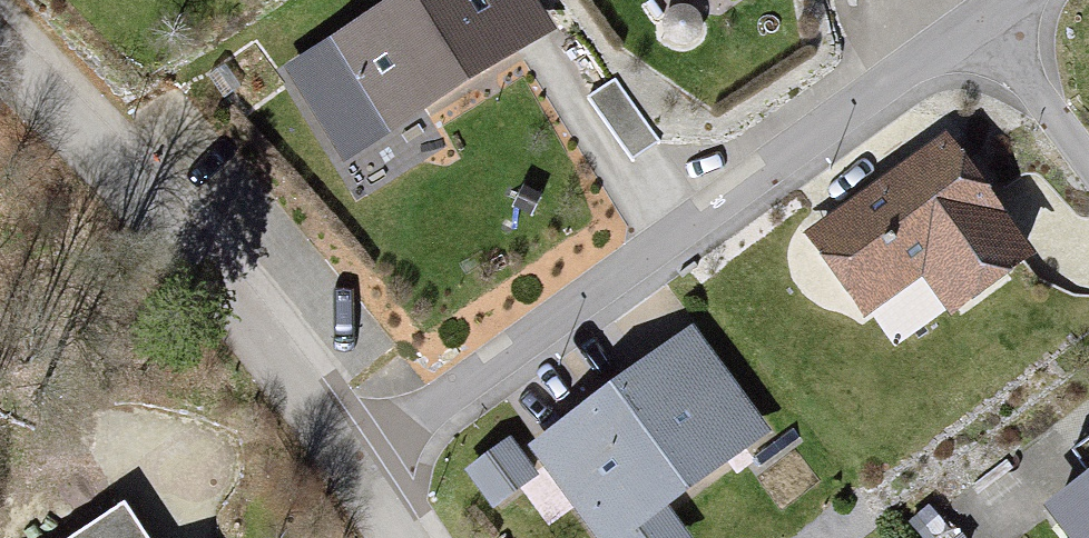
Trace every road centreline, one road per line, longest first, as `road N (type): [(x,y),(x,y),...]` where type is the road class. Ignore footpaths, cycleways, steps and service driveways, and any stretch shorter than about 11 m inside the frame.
road 1 (residential): [(346,457),(1035,0)]
road 2 (residential): [(346,457),(245,308),(0,24)]

